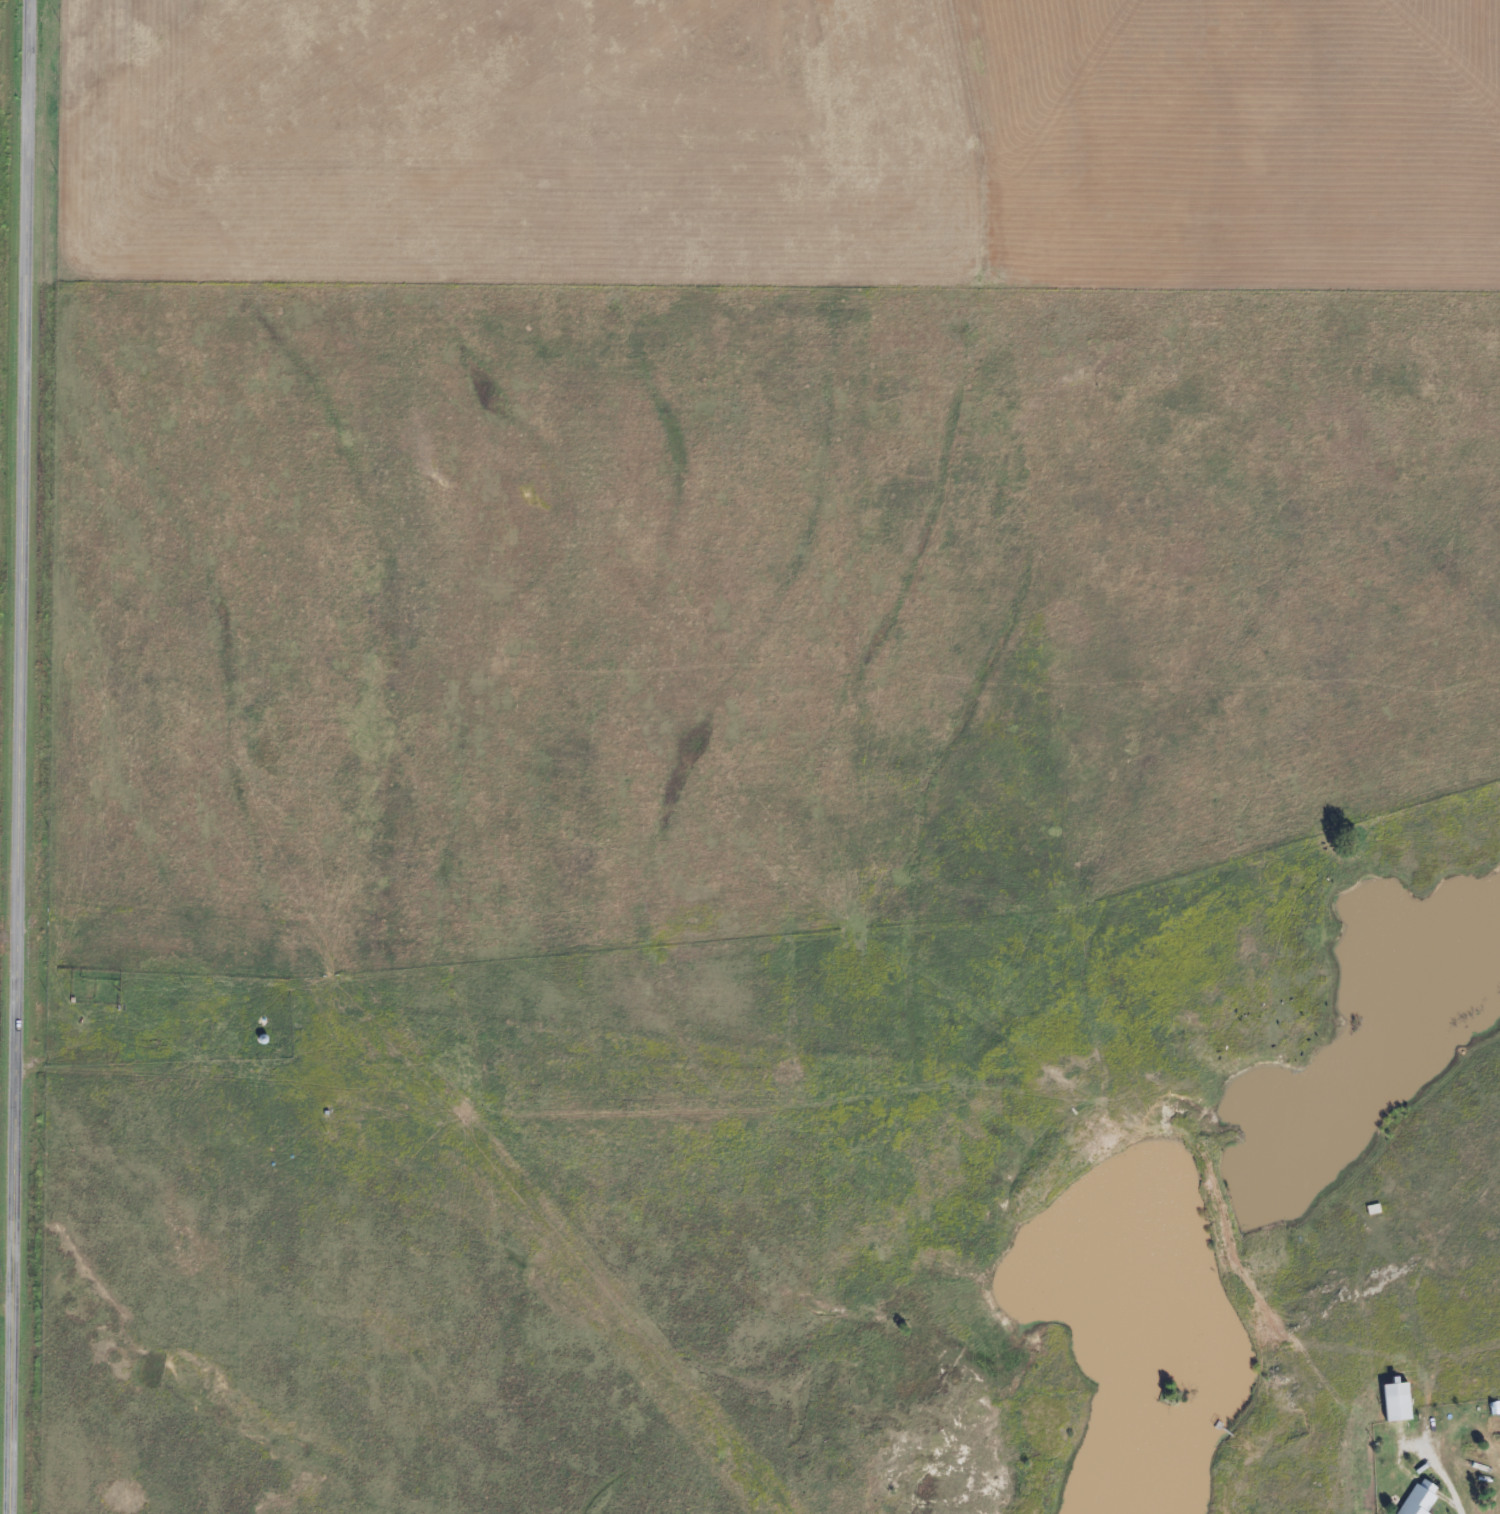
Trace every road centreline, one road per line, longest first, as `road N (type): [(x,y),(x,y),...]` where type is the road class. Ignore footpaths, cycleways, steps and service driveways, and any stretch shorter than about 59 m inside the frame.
road 1 (tertiary): [(24,0),(4,1513)]

